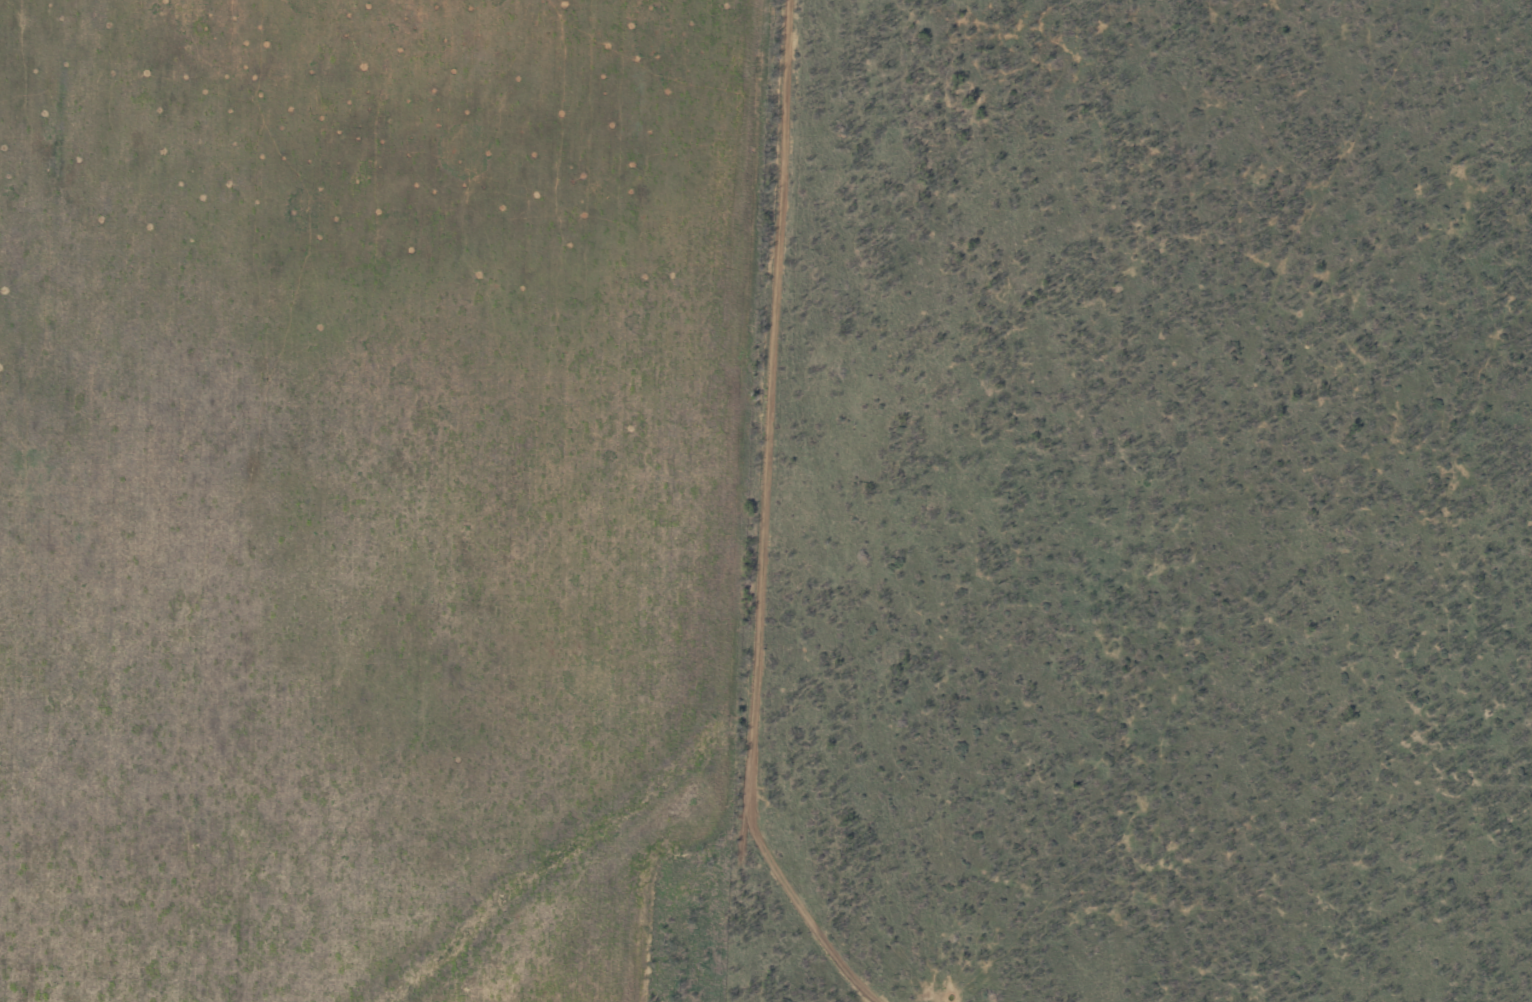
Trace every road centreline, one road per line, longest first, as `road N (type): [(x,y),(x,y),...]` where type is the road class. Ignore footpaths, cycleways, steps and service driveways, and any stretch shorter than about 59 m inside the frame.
road 1 (residential): [(843,1001),(819,975),(773,867),(753,687),(790,0)]

